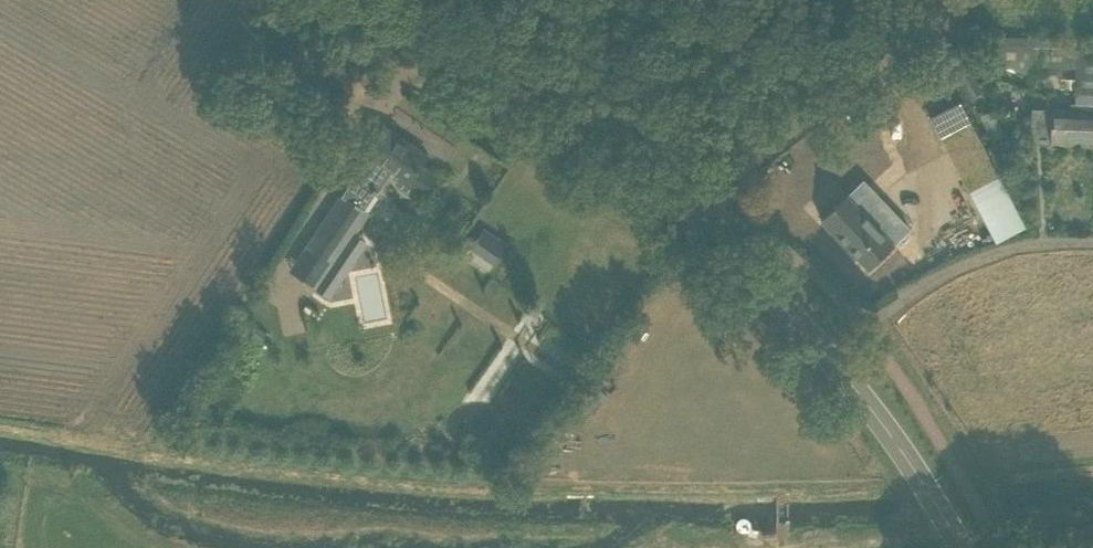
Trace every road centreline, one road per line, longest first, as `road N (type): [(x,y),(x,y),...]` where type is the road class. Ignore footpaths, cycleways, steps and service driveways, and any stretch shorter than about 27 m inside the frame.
road 1 (tertiary): [(965,547),(855,369),(799,306),(719,238),(373,0)]
road 2 (track): [(710,191),(955,0)]

